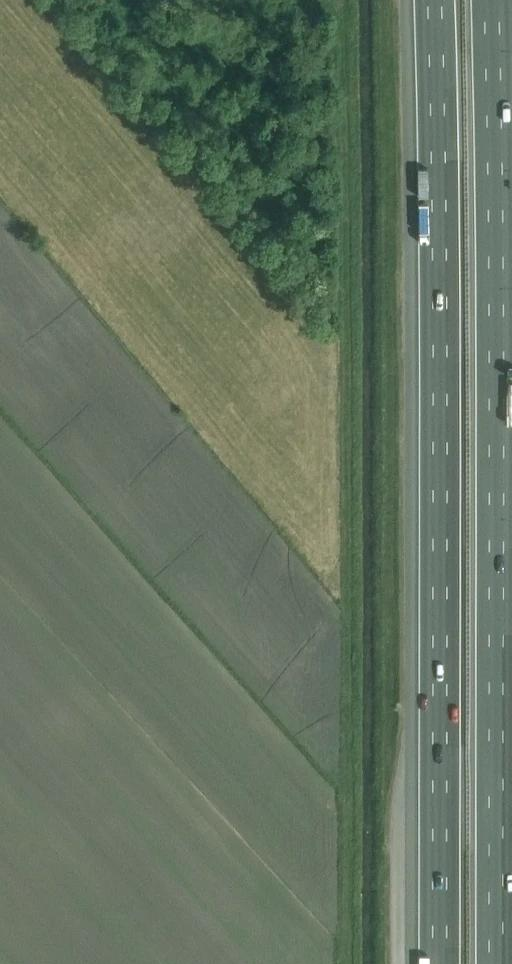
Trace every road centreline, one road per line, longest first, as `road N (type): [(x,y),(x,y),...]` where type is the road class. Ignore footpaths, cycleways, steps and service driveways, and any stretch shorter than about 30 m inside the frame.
road 1 (motorway): [(498,963),(492,0)]
road 2 (motorway): [(435,0),(441,963)]

